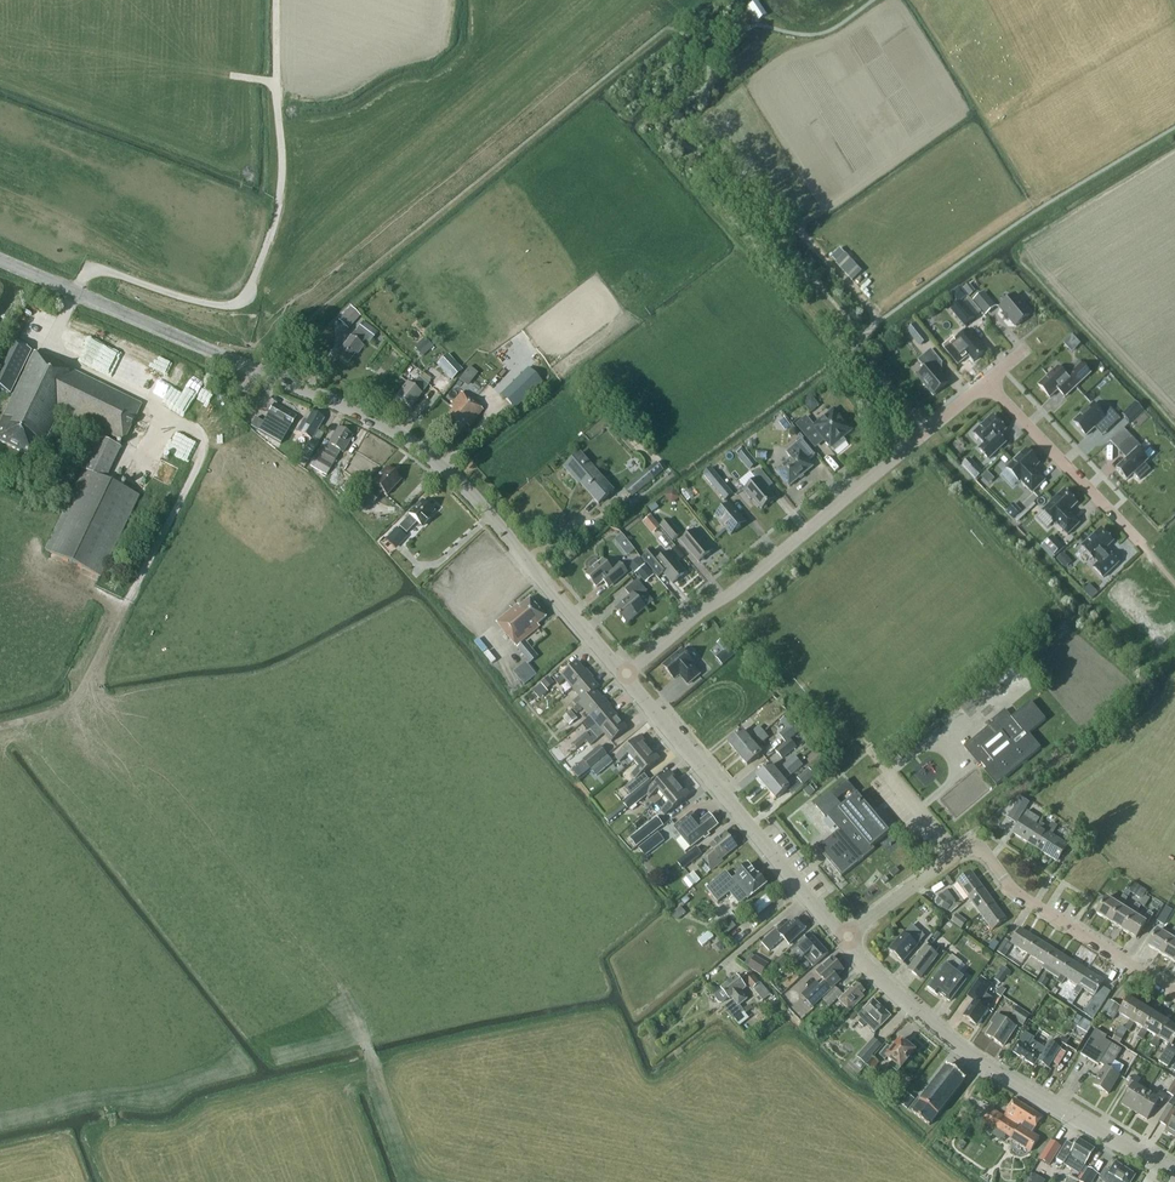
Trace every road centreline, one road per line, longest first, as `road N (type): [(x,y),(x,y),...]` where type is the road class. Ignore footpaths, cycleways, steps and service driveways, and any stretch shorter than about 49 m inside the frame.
road 1 (tertiary): [(624,676),(477,501),(402,436),(0,260)]
road 2 (track): [(75,292),(97,270),(201,302),(231,305),(248,296),(282,182),(276,0)]
road 3 (residential): [(624,676),(986,382)]
road 4 (tertiary): [(1174,1178),(956,1045),(843,940)]
road 5 (residential): [(843,940),(956,854),(979,849),(1022,897),(1174,991)]
road 6 (tertiary): [(843,940),(624,676)]
road 7 (track): [(929,430),(862,357),(874,317),(806,238)]
road 8 (residential): [(986,382),(1143,546)]
road 9 (track): [(121,613),(71,703),(0,727)]

